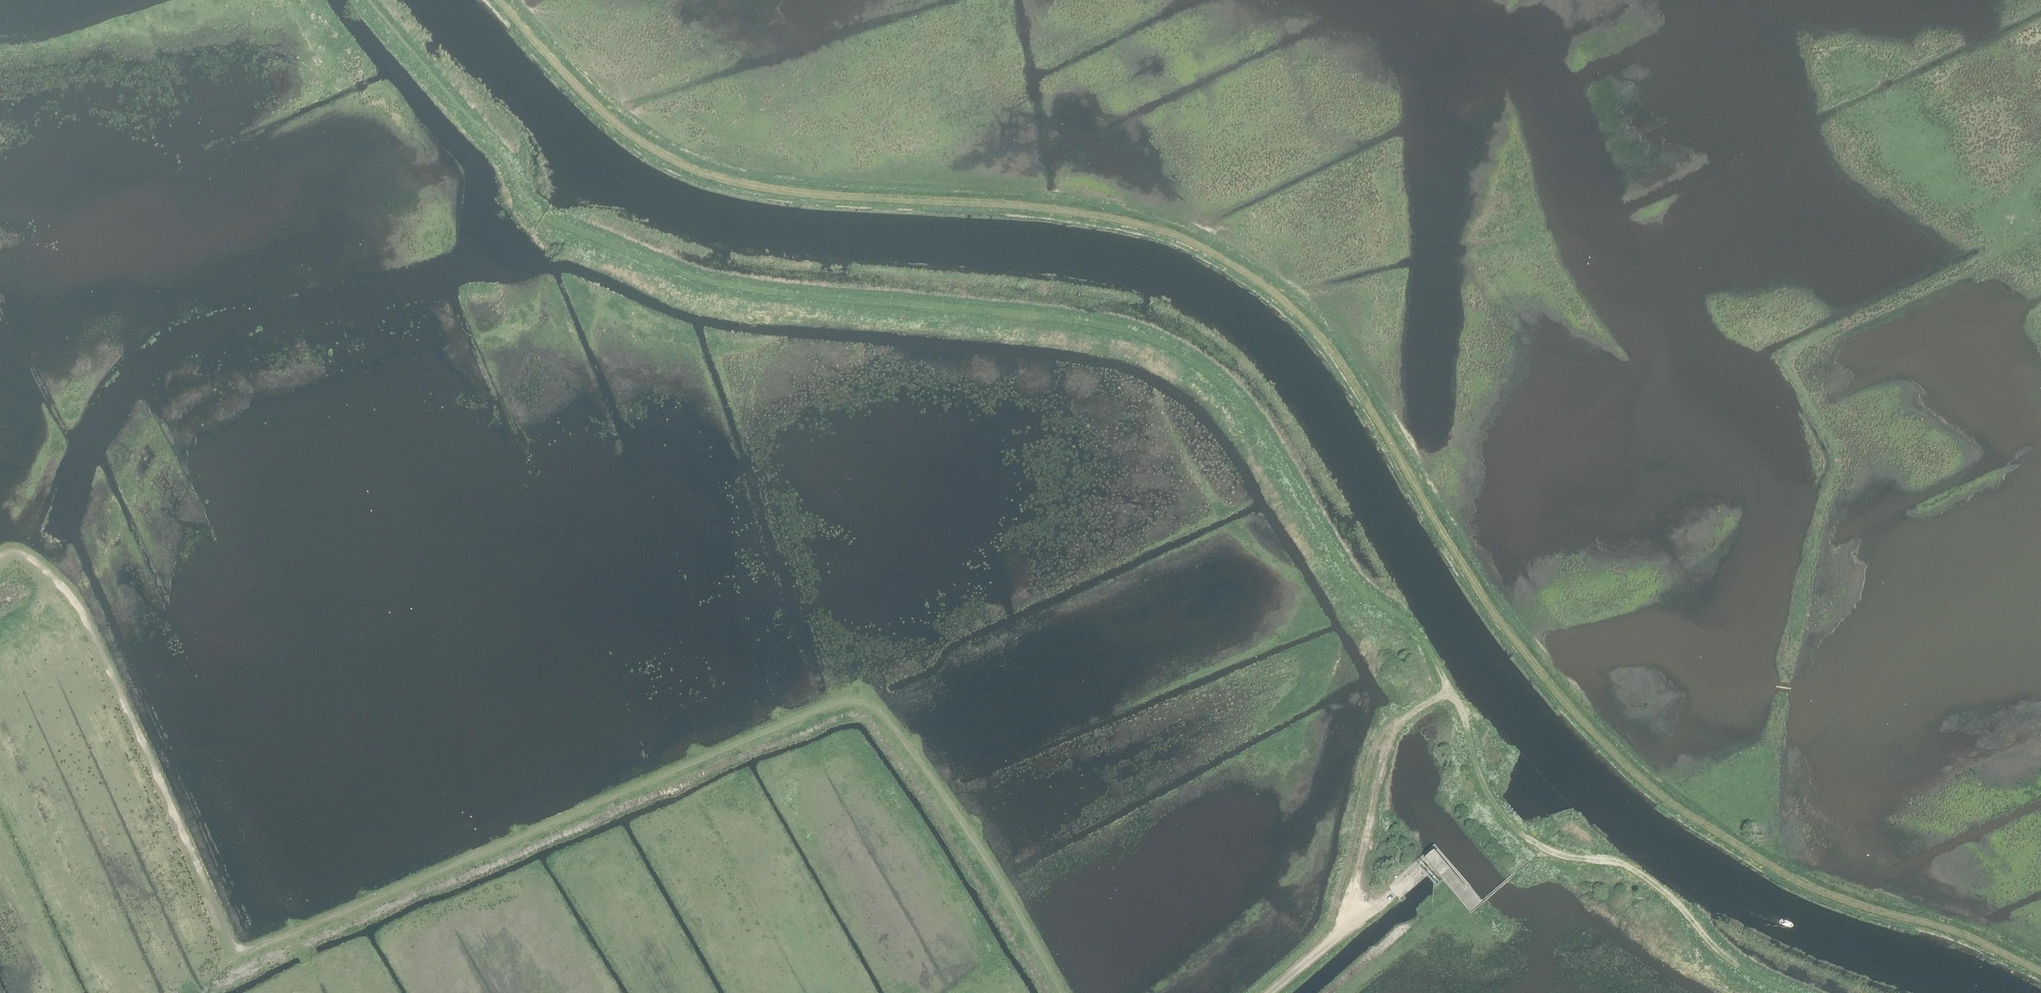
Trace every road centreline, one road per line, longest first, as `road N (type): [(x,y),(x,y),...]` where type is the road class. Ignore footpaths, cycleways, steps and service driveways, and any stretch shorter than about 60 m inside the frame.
road 1 (track): [(2040,975),(1738,854),(1661,802),(1591,737),(1479,591),(1309,325),(1225,256),(1180,234),(1048,204),(768,183),(647,139),(514,0)]
road 2 (track): [(364,0),(499,154),(533,208),(558,224),(714,282),(1112,327),(1196,364),(1260,429),(1354,583),(1426,644),(1460,705),(1480,778),(1516,829),(1558,854),(1625,865),(1684,911),(1737,973),(1785,992)]
road 3 (track): [(0,557),(29,558),(73,600),(236,953),(852,700),(884,715),(902,739),(1013,903),(1059,992)]
road 4 (track): [(1343,930),(1385,744),(1403,718),(1449,690)]
road 5 (track): [(1269,992),(1394,893)]

